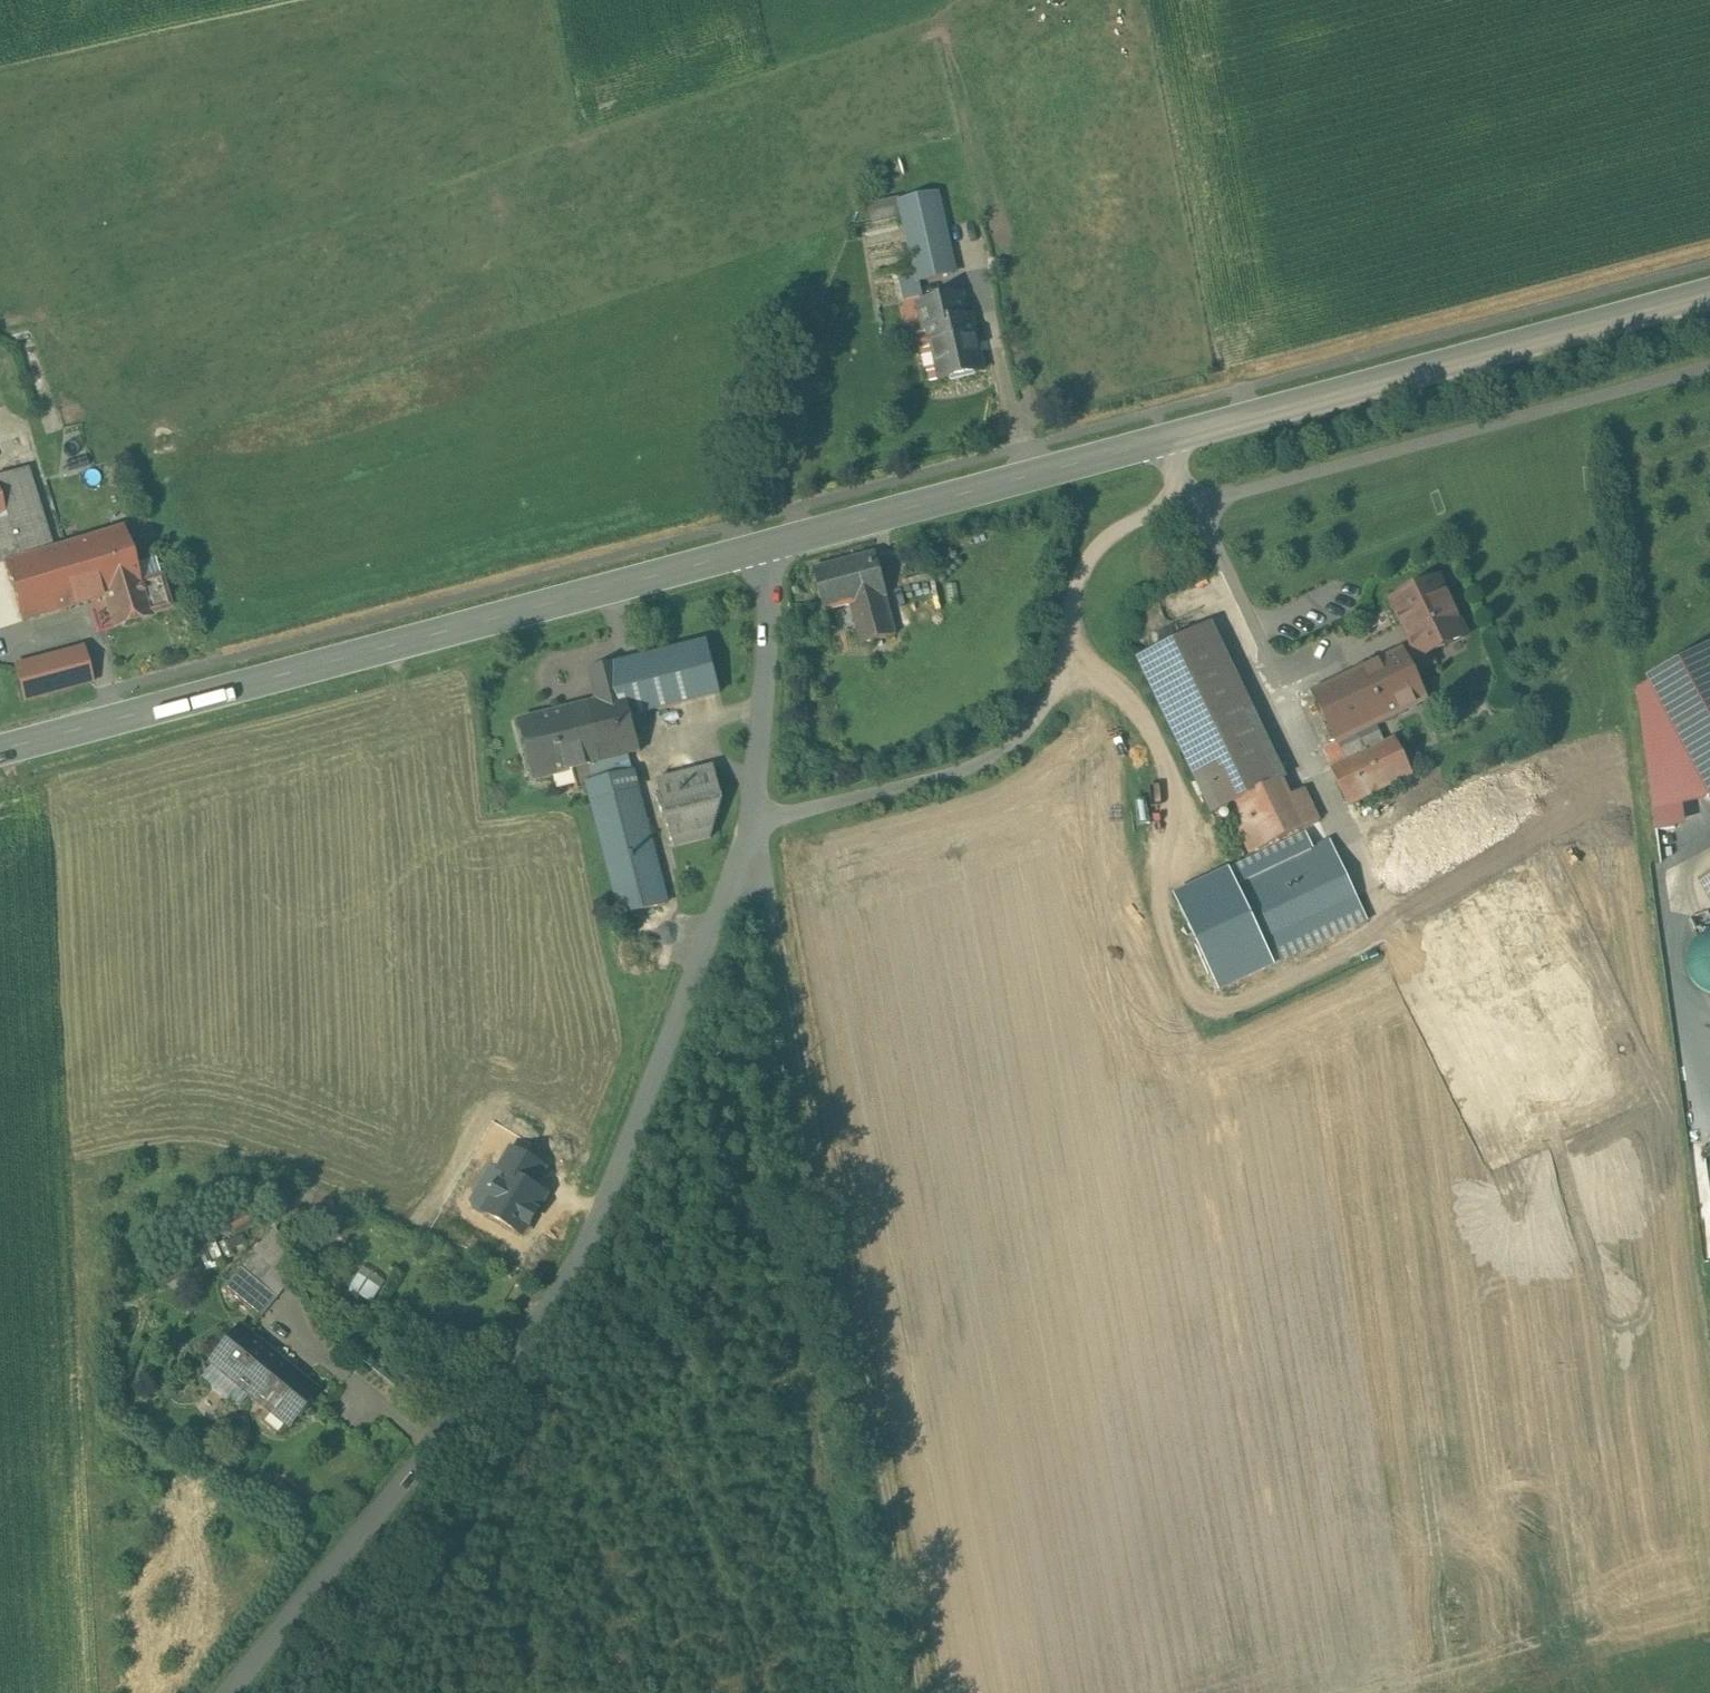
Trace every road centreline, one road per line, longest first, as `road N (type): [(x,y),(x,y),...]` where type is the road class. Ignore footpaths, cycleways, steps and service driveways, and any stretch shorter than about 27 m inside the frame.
road 1 (unclassified): [(752,819),(960,769),(1020,733),(1058,678),(1077,577),(1118,527),(1709,362)]
road 2 (unclassified): [(227,1692),(555,1295),(592,1232),(751,849),(752,819)]
road 3 (primary): [(777,542),(1709,291)]
road 4 (track): [(751,849),(771,908),(922,1692)]
road 5 (primary): [(0,748),(777,542)]
road 6 (unclassified): [(752,819),(777,542)]

